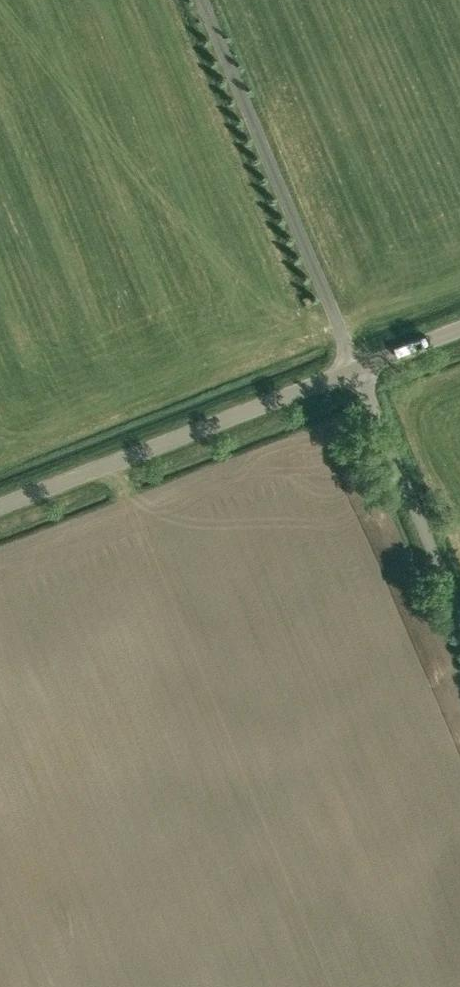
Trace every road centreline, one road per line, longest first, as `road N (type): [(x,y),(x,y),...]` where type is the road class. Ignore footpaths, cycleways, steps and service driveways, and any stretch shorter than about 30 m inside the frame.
road 1 (unclassified): [(368,387),(200,0)]
road 2 (unclassified): [(0,524),(368,387)]
road 3 (unclassified): [(368,387),(459,605)]

